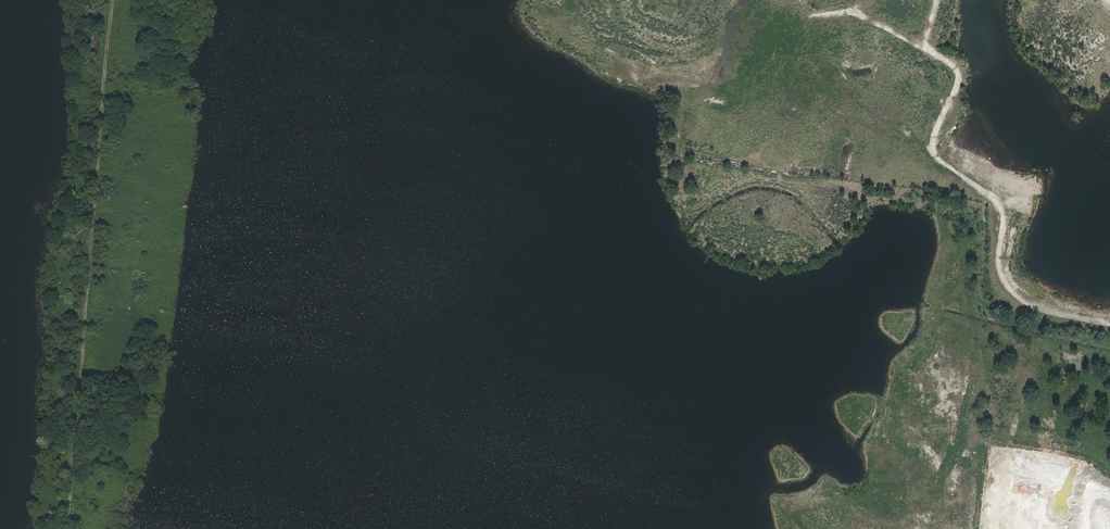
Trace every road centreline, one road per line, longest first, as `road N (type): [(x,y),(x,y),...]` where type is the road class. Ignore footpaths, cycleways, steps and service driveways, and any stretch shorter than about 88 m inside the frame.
road 1 (track): [(71,528),(111,0)]
road 2 (track): [(1109,317),(1009,281),(997,199),(937,158),(934,146),(958,72),(927,39),(936,0)]

